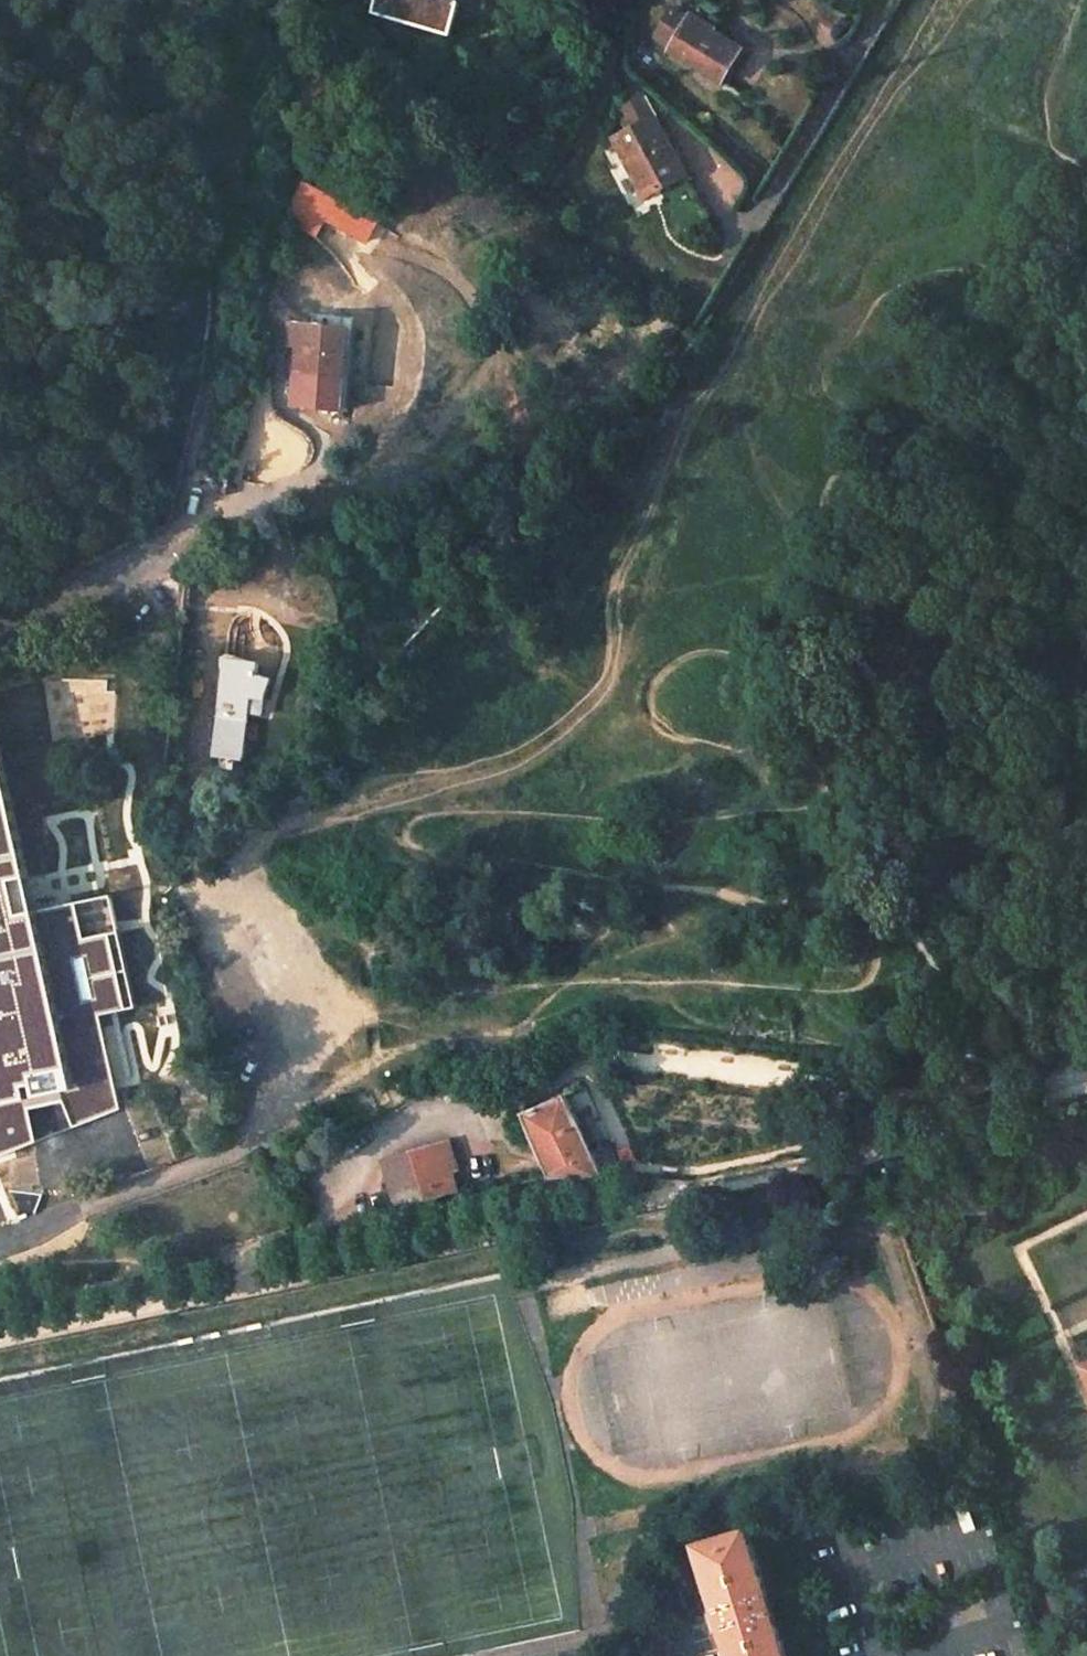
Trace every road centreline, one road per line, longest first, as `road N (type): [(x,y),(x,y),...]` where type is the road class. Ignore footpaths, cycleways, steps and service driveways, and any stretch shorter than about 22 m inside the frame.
road 1 (residential): [(891,0),(756,223),(732,217)]
road 2 (residential): [(0,633),(20,629),(187,533),(197,489),(192,471)]

